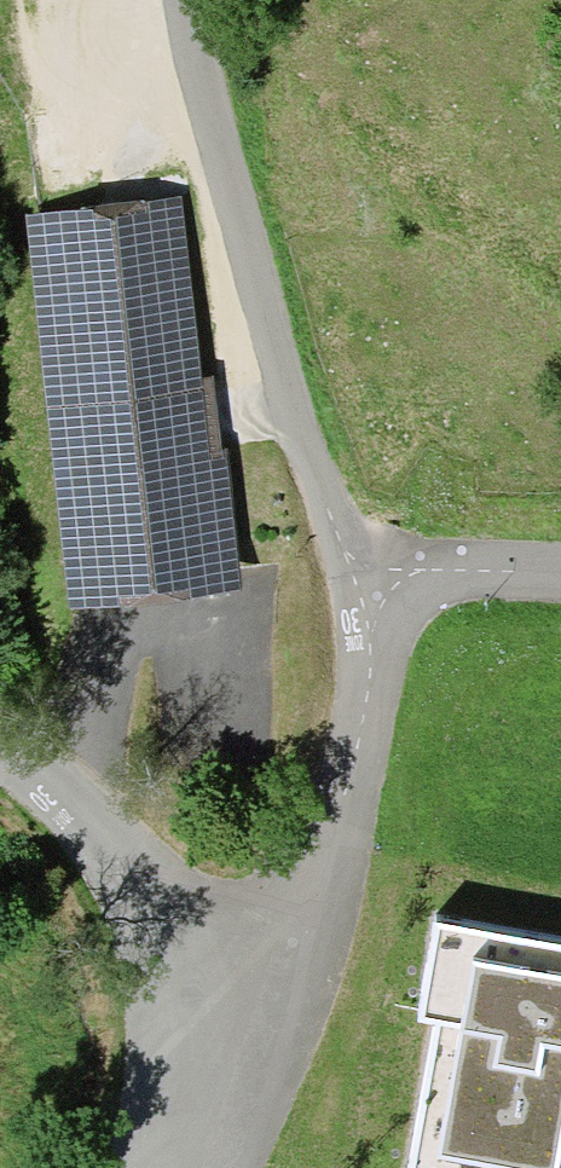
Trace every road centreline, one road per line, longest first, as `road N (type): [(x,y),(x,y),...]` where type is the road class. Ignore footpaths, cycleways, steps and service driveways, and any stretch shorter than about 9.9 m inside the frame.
road 1 (unclassified): [(370,592),(239,244),(190,0)]
road 2 (unclassified): [(254,996),(358,756),(374,663),(370,592)]
road 3 (unclassified): [(254,996),(0,758)]
road 4 (residential): [(560,578),(429,574),(370,592)]
road 5 (unclassified): [(186,1167),(254,996)]

